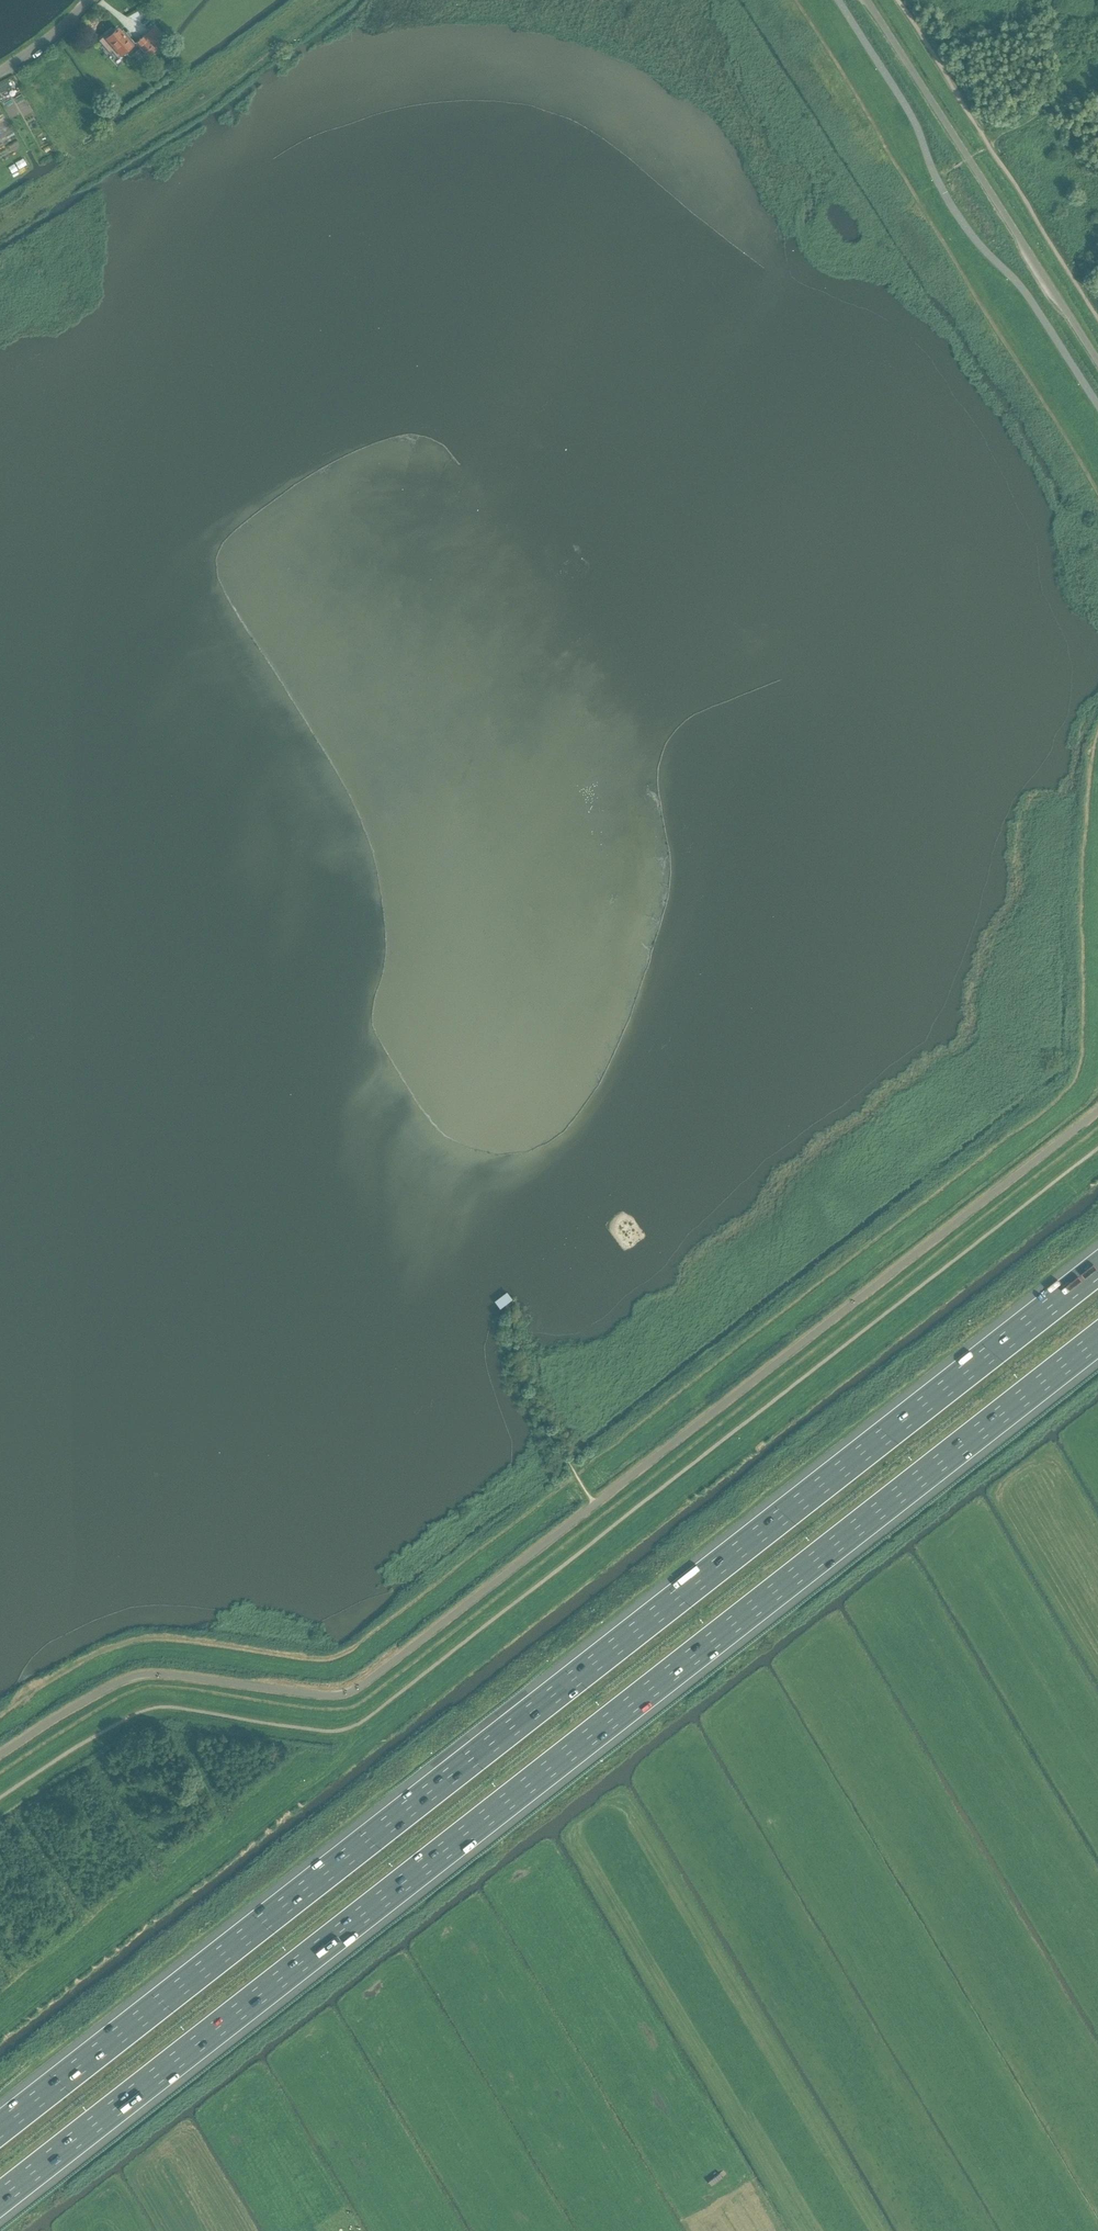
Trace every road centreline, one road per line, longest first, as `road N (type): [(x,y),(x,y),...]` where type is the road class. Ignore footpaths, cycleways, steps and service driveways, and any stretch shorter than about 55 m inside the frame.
road 1 (motorway): [(0,2199),(1097,1339)]
road 2 (motorway): [(1097,1270),(0,2130)]
road 3 (unclassified): [(1097,362),(867,0)]

